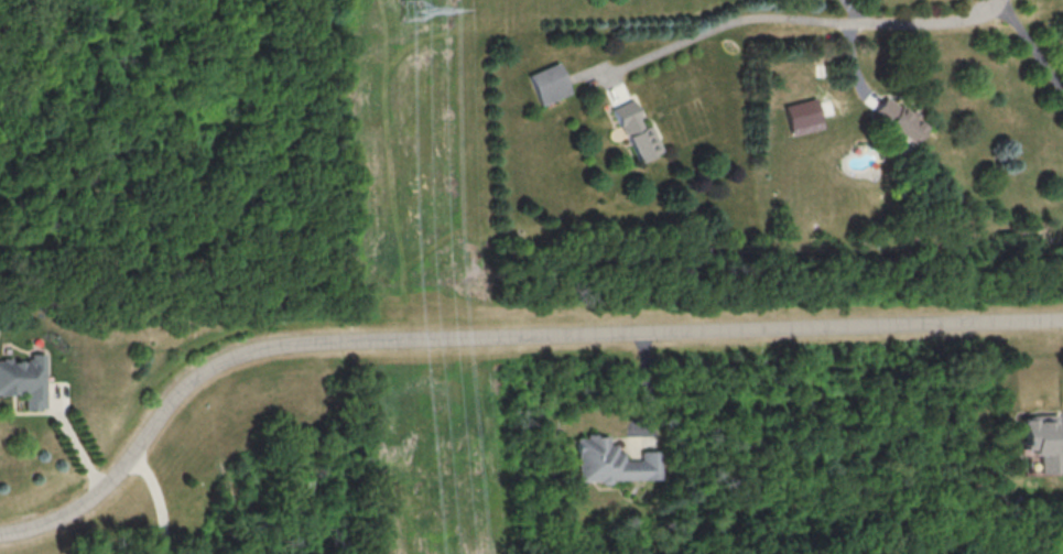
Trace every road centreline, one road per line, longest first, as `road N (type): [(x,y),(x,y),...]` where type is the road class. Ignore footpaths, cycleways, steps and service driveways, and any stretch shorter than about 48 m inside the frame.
road 1 (residential): [(0,535),(75,522),(209,370),(256,354),(1062,325)]
road 2 (residential): [(995,0),(959,21),(839,24)]

